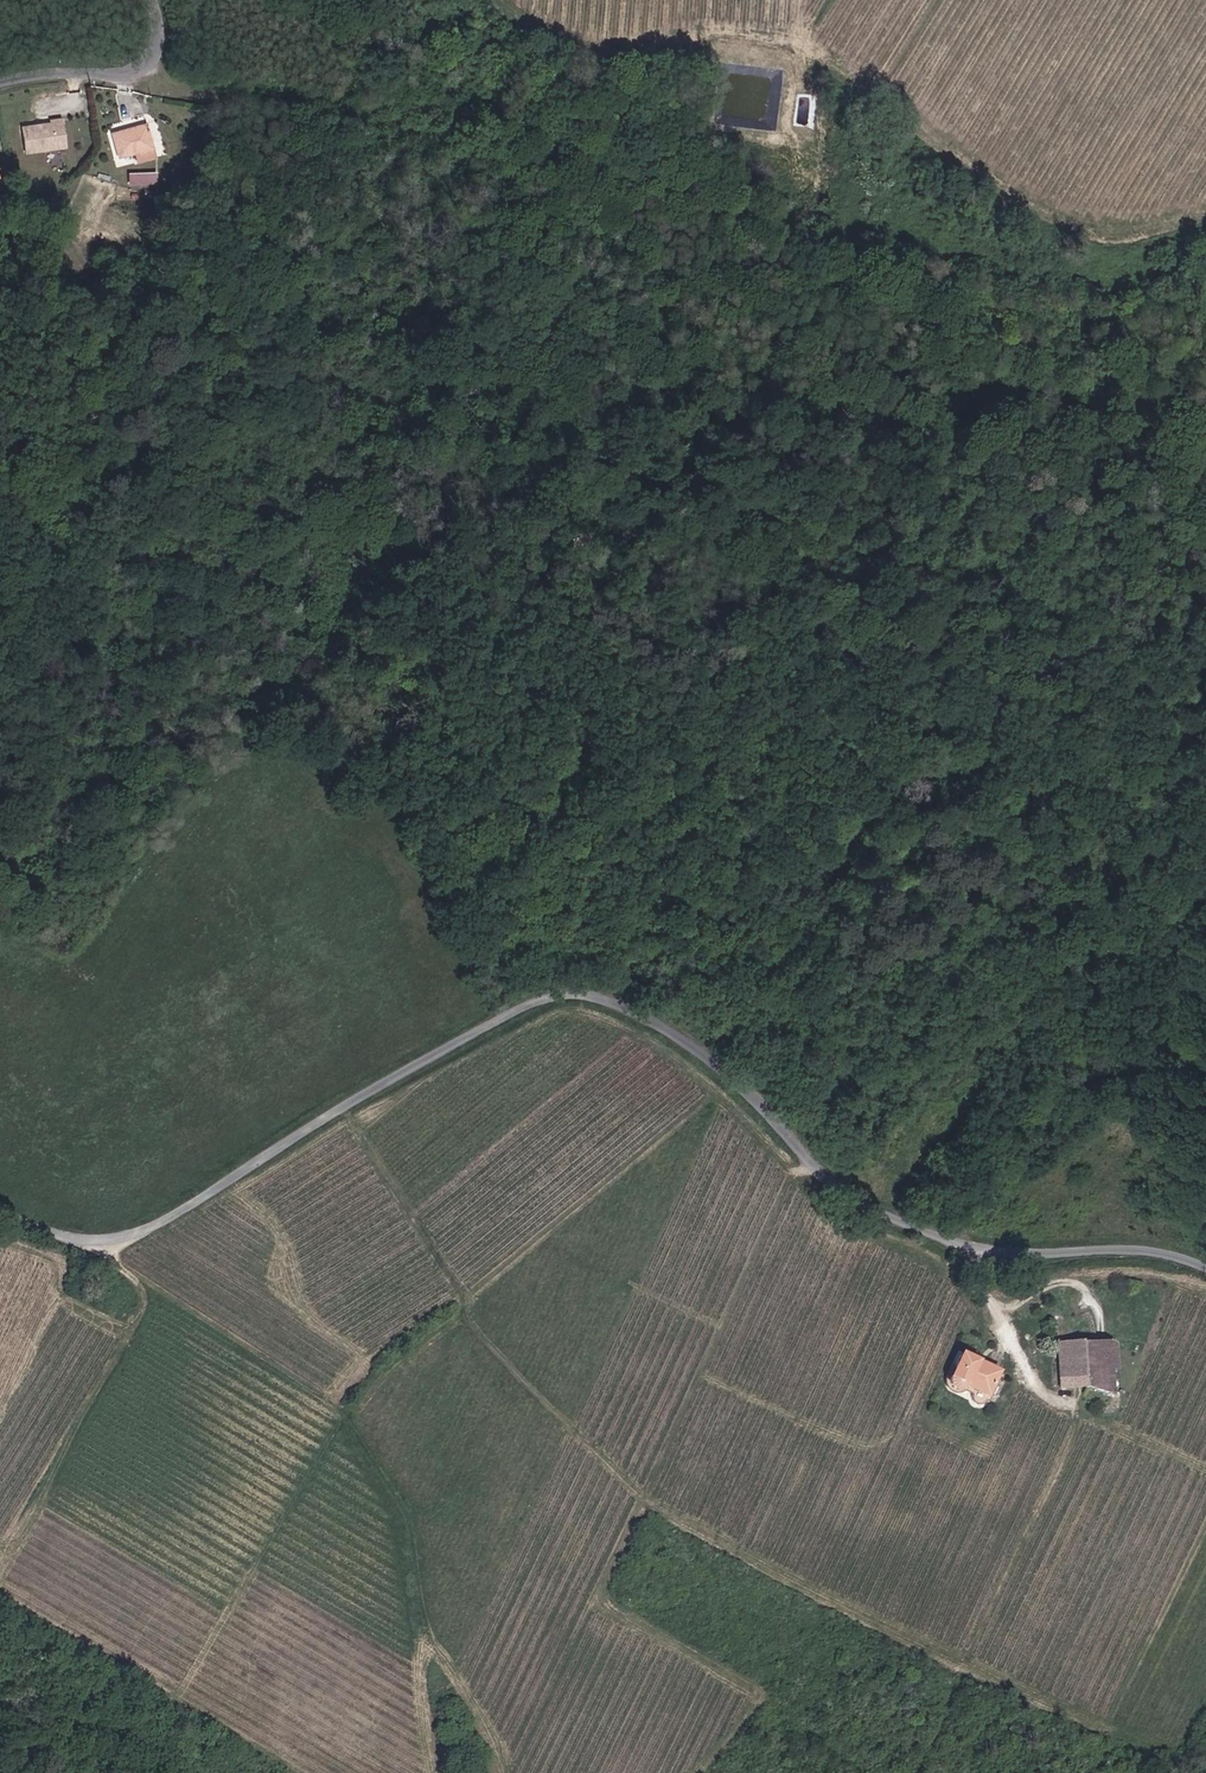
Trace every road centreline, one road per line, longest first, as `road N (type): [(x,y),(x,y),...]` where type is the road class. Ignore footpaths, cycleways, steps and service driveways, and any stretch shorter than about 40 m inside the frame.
road 1 (unclassified): [(0,1212),(68,1238),(106,1241),(159,1226),(503,1018),(554,998),(594,999),(677,1036),(761,1102),(846,1191),(886,1214),(964,1246),(1022,1256),(1152,1251),(1205,1266)]
road 2 (unclassified): [(0,85),(135,76),(157,59),(166,38),(161,0)]

